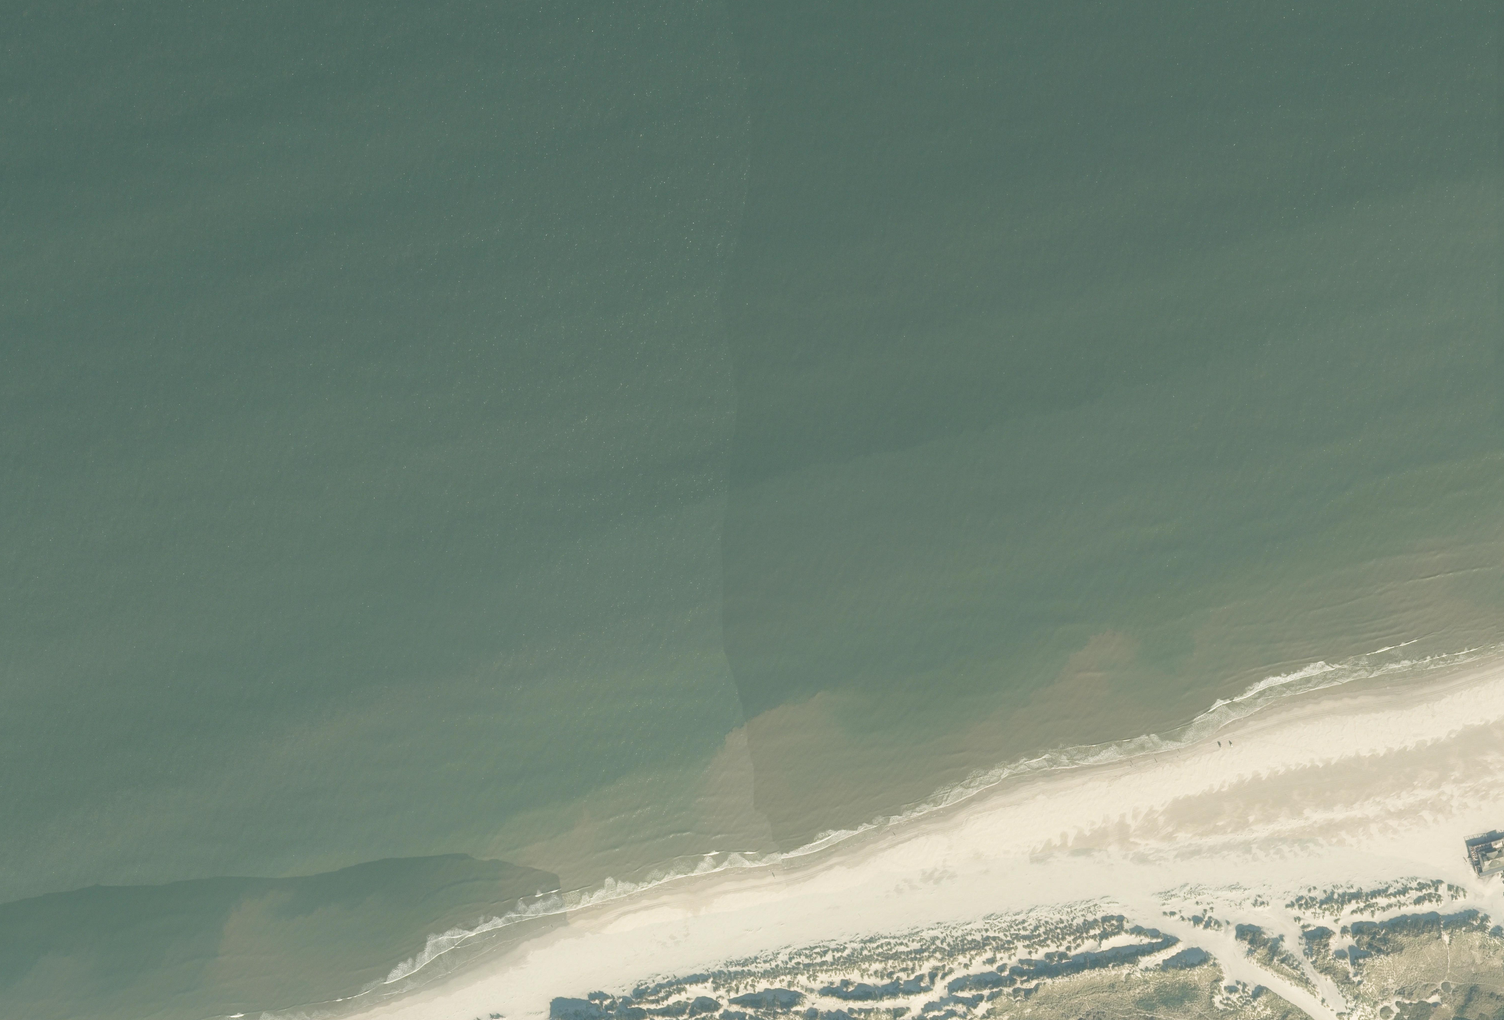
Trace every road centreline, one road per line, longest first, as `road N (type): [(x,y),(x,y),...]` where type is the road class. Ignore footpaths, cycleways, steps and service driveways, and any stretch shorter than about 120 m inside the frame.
road 1 (track): [(1327,1019),(1212,944),(1159,922),(1077,808)]

